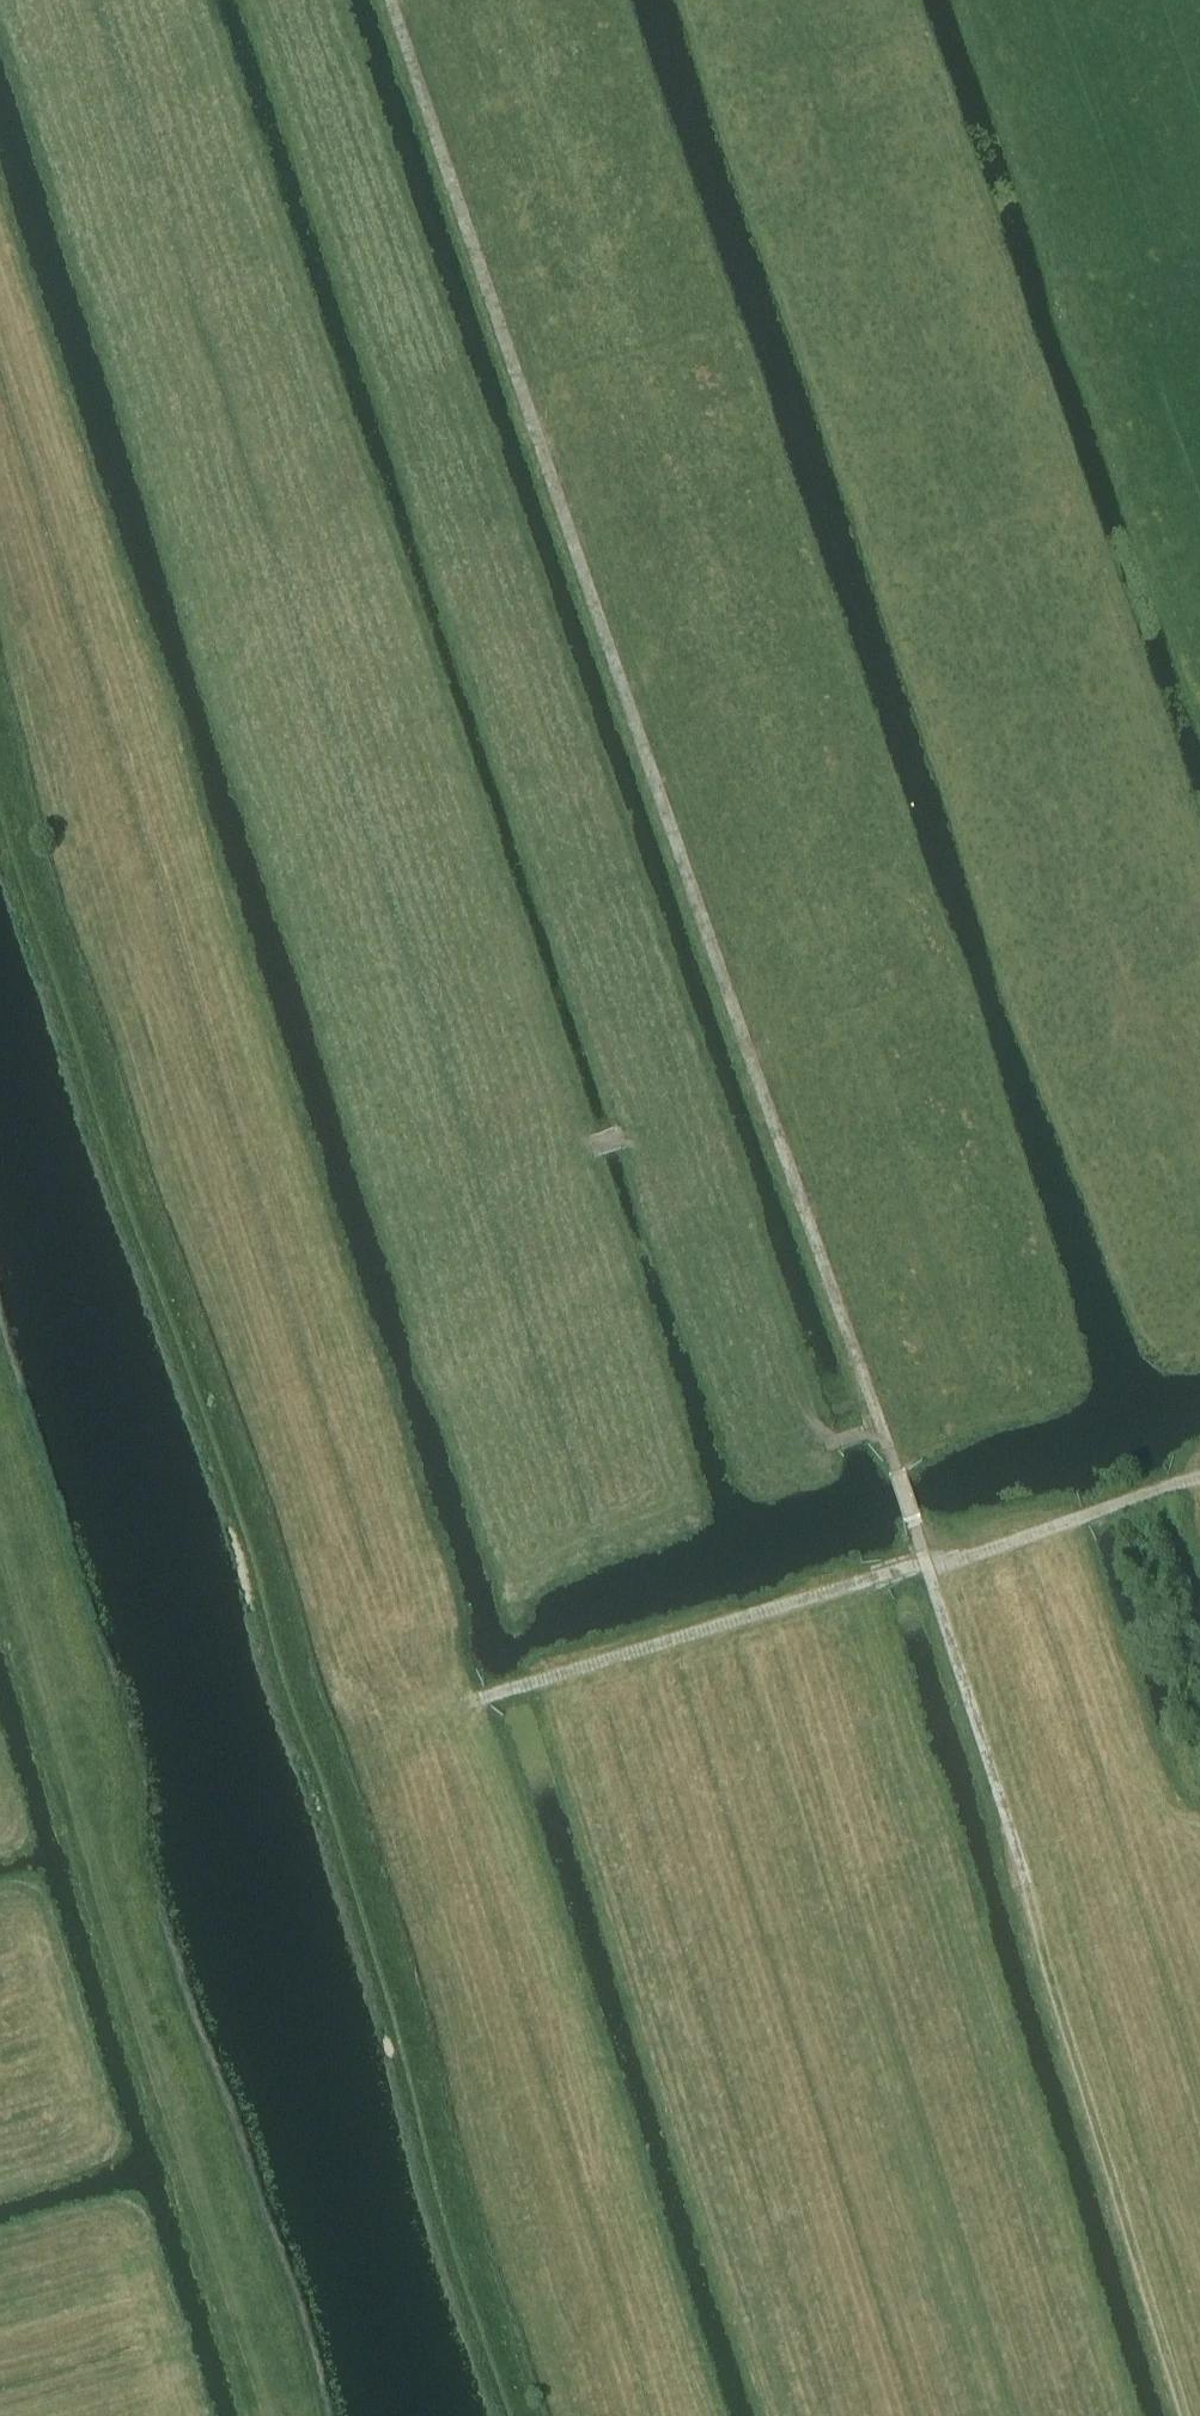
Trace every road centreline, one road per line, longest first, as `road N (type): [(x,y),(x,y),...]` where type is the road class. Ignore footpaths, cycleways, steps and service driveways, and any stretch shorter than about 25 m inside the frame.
road 1 (track): [(1186,2415),(891,1461),(389,0)]
road 2 (track): [(478,1700),(922,1560),(952,1562),(1199,1479)]

